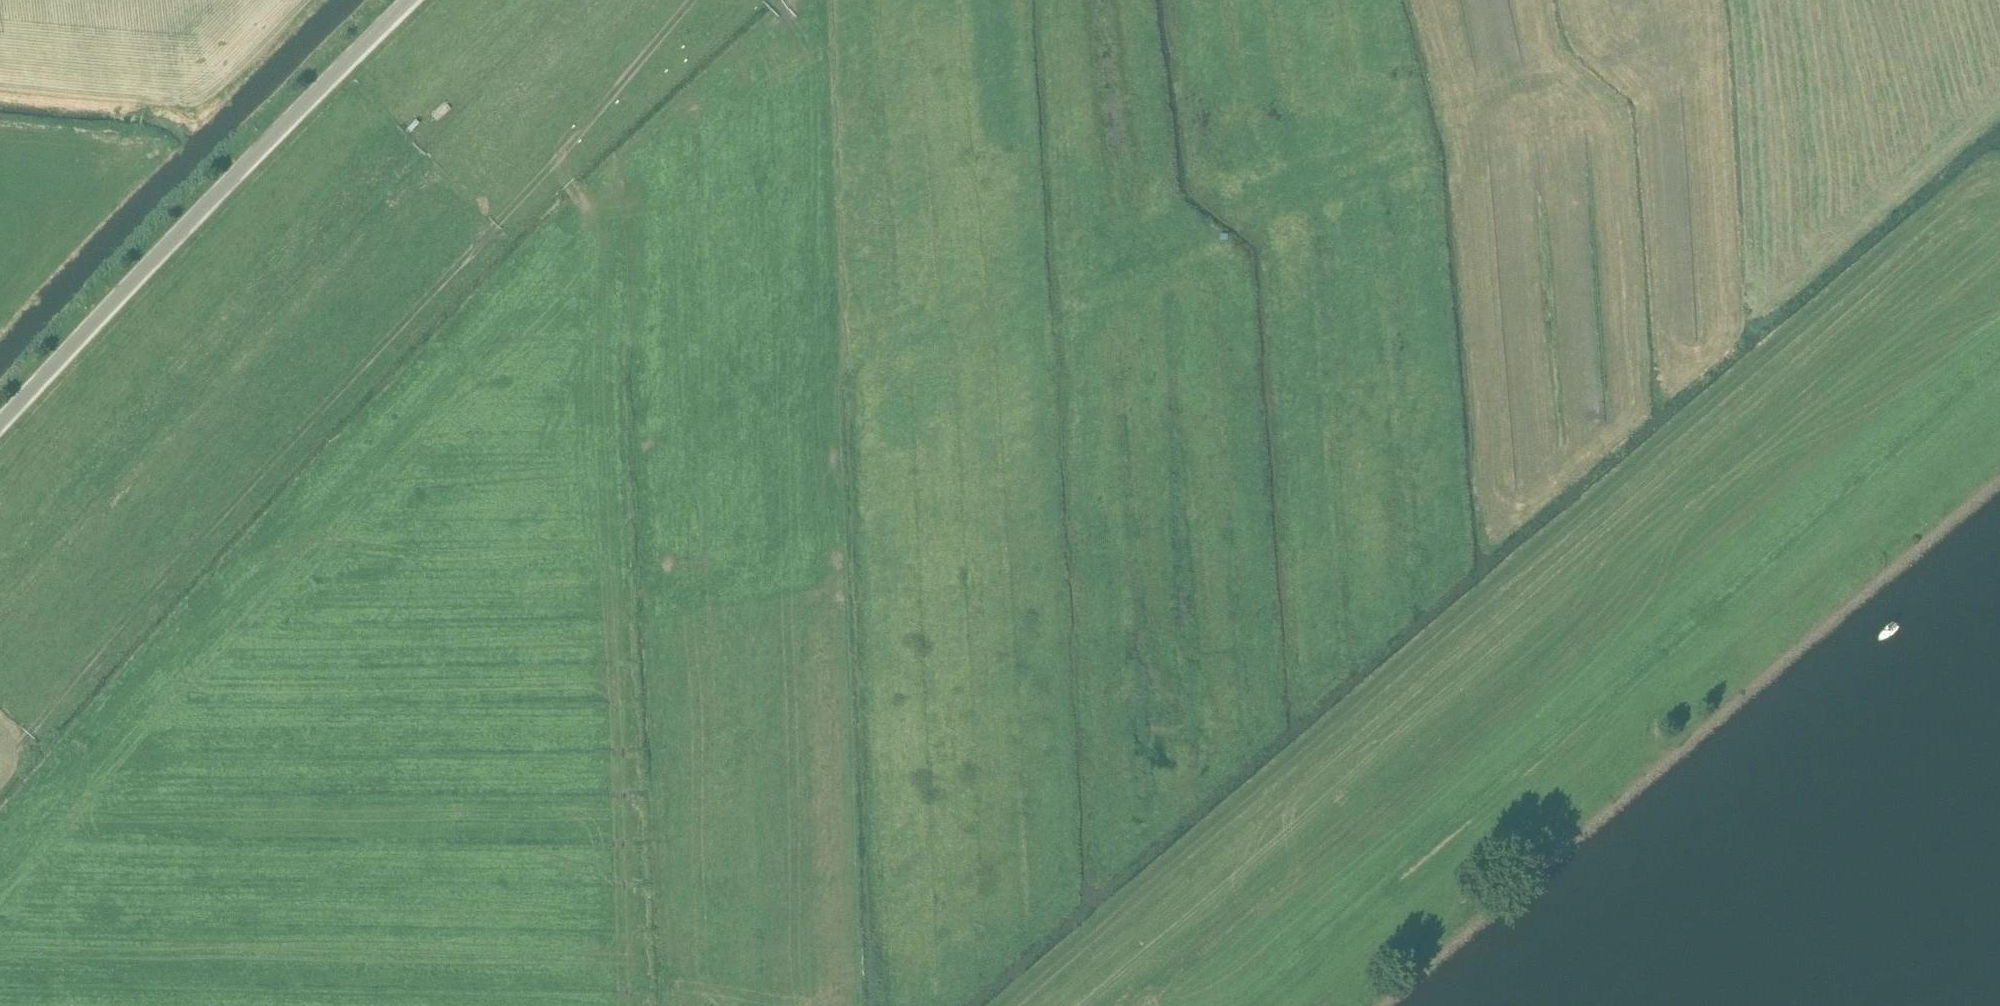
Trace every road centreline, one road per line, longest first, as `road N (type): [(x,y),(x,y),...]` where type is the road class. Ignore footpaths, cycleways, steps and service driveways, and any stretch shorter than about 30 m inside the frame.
road 1 (unclassified): [(0,423),(406,0)]

